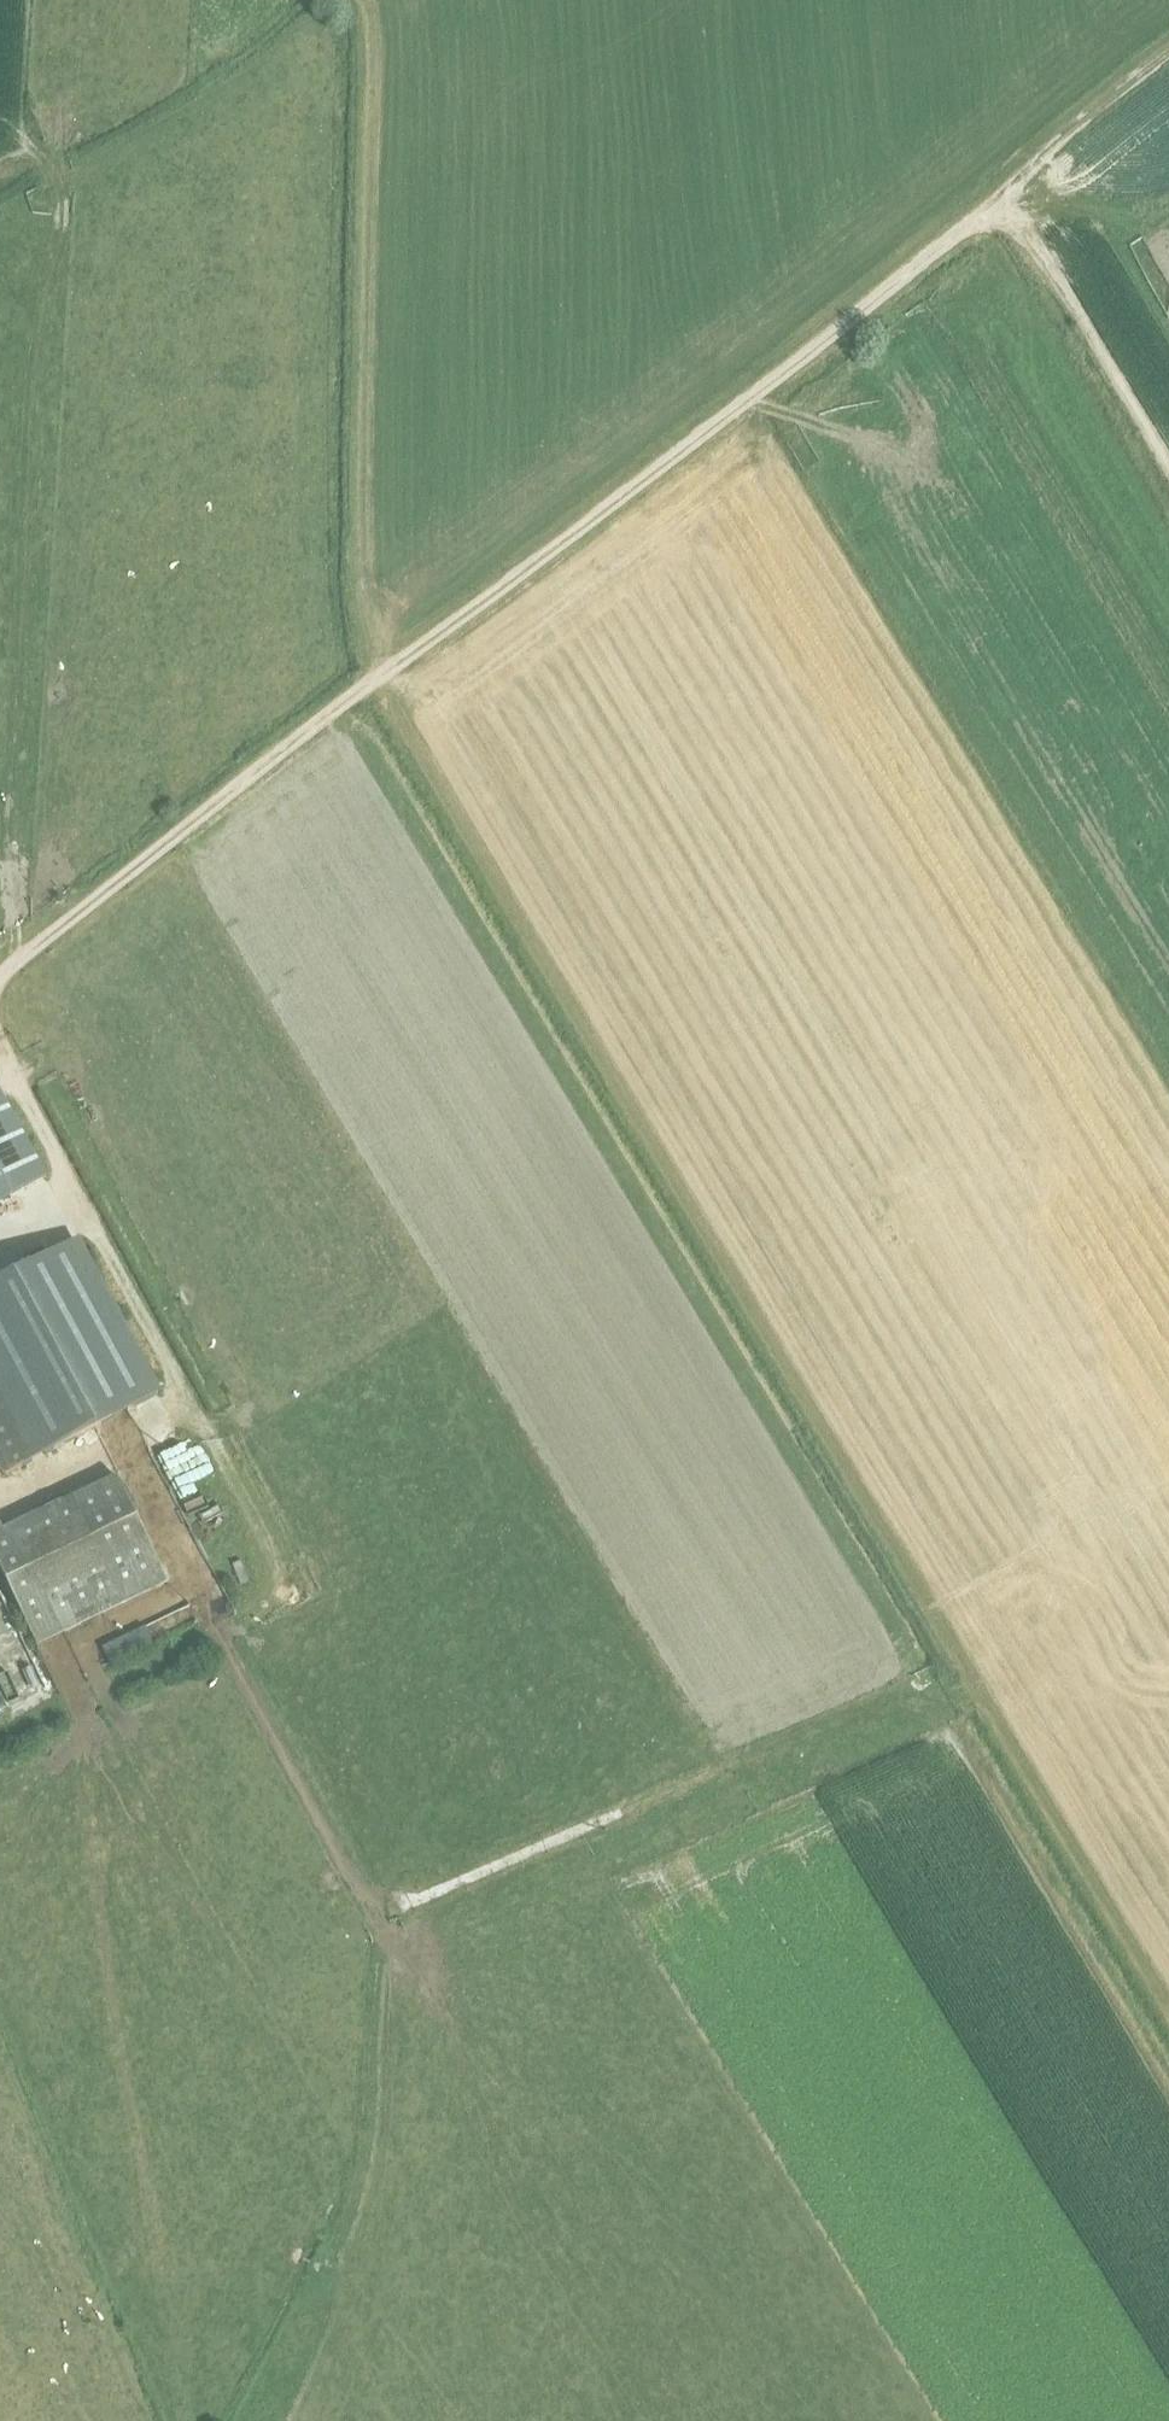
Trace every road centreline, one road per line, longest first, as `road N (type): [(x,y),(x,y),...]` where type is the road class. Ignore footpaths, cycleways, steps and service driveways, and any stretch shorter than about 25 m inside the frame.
road 1 (track): [(60,928),(998,205)]
road 2 (track): [(998,205),(1046,262),(1168,468)]
road 3 (track): [(998,205),(1114,95),(1168,56)]

